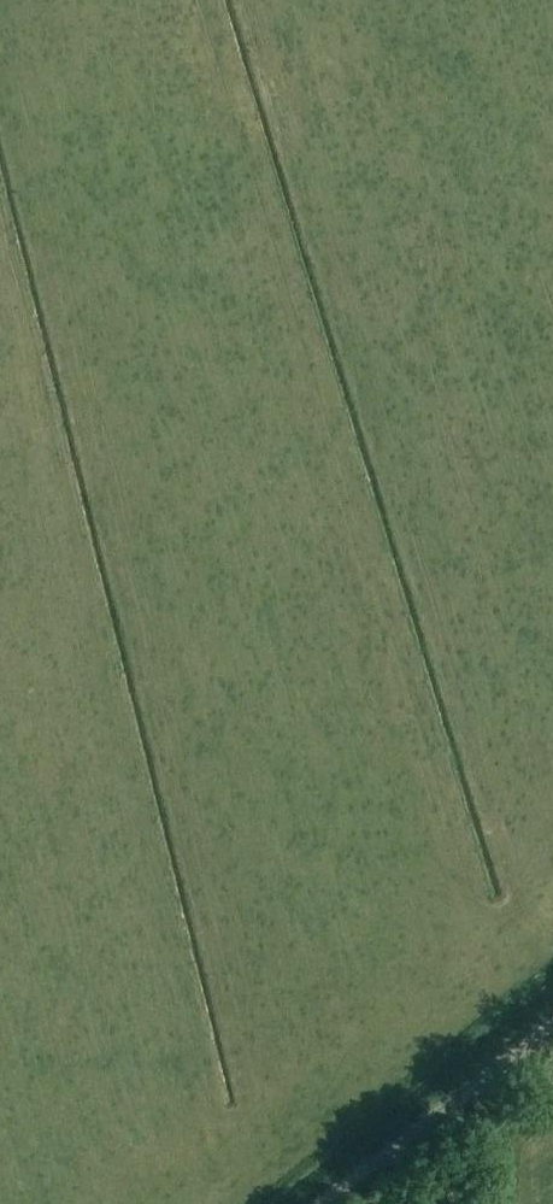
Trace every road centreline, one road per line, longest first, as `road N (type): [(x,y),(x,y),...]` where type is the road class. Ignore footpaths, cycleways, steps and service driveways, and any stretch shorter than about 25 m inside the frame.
road 1 (unclassified): [(322,1203),(552,1024)]

